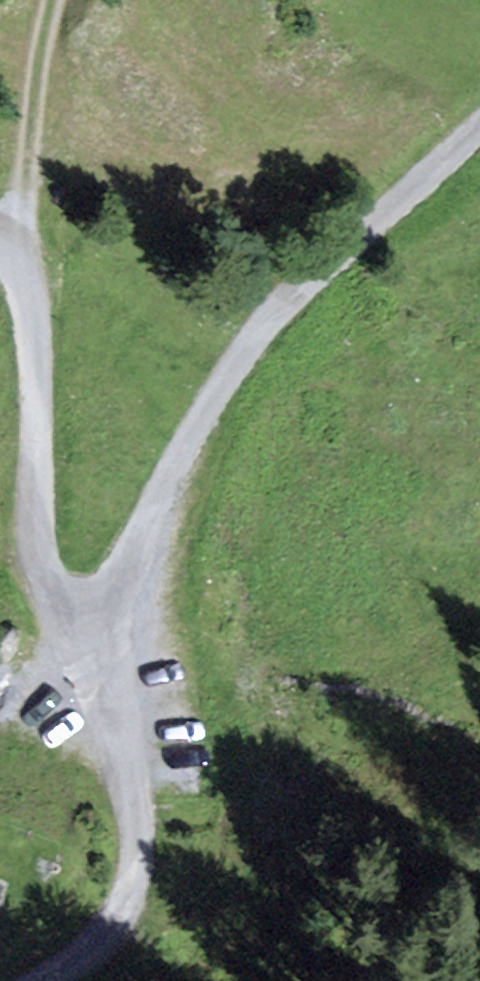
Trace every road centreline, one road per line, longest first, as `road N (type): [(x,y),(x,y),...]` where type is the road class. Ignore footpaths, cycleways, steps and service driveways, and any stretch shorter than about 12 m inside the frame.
road 1 (track): [(479,122),(308,279),(241,358),(150,509),(136,570),(106,601)]
road 2 (track): [(106,601),(137,831),(137,887),(48,980)]
road 3 (track): [(106,601),(82,605),(54,594),(39,577),(34,279),(21,257)]
road 4 (track): [(21,257),(27,153),(56,0)]

